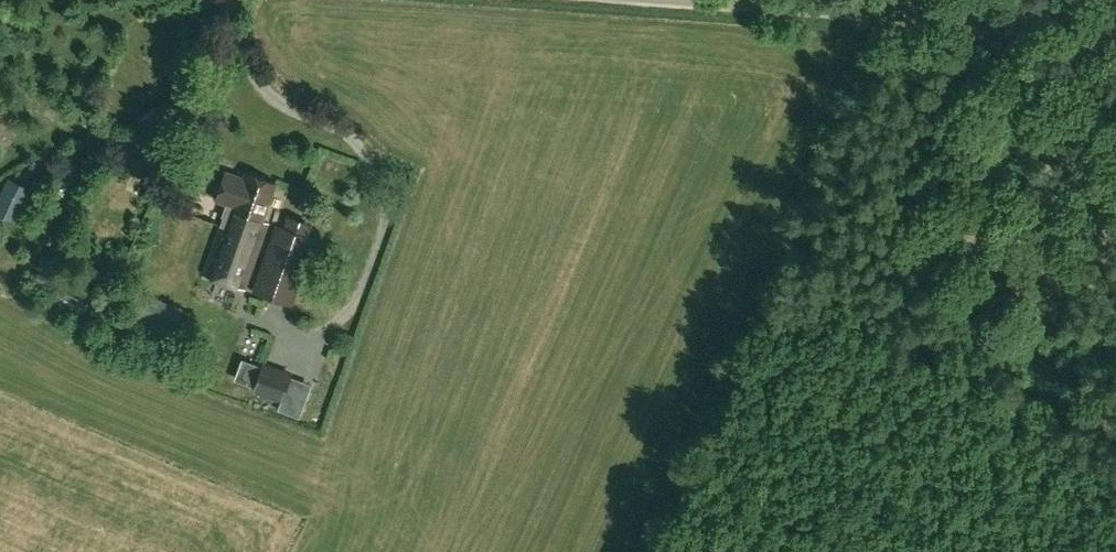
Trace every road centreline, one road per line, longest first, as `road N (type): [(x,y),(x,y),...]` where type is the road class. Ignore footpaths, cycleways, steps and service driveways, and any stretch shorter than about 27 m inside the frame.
road 1 (unclassified): [(969,22),(704,0)]
road 2 (unclassified): [(1115,152),(969,22)]
road 3 (unclassified): [(1115,38),(969,22)]

